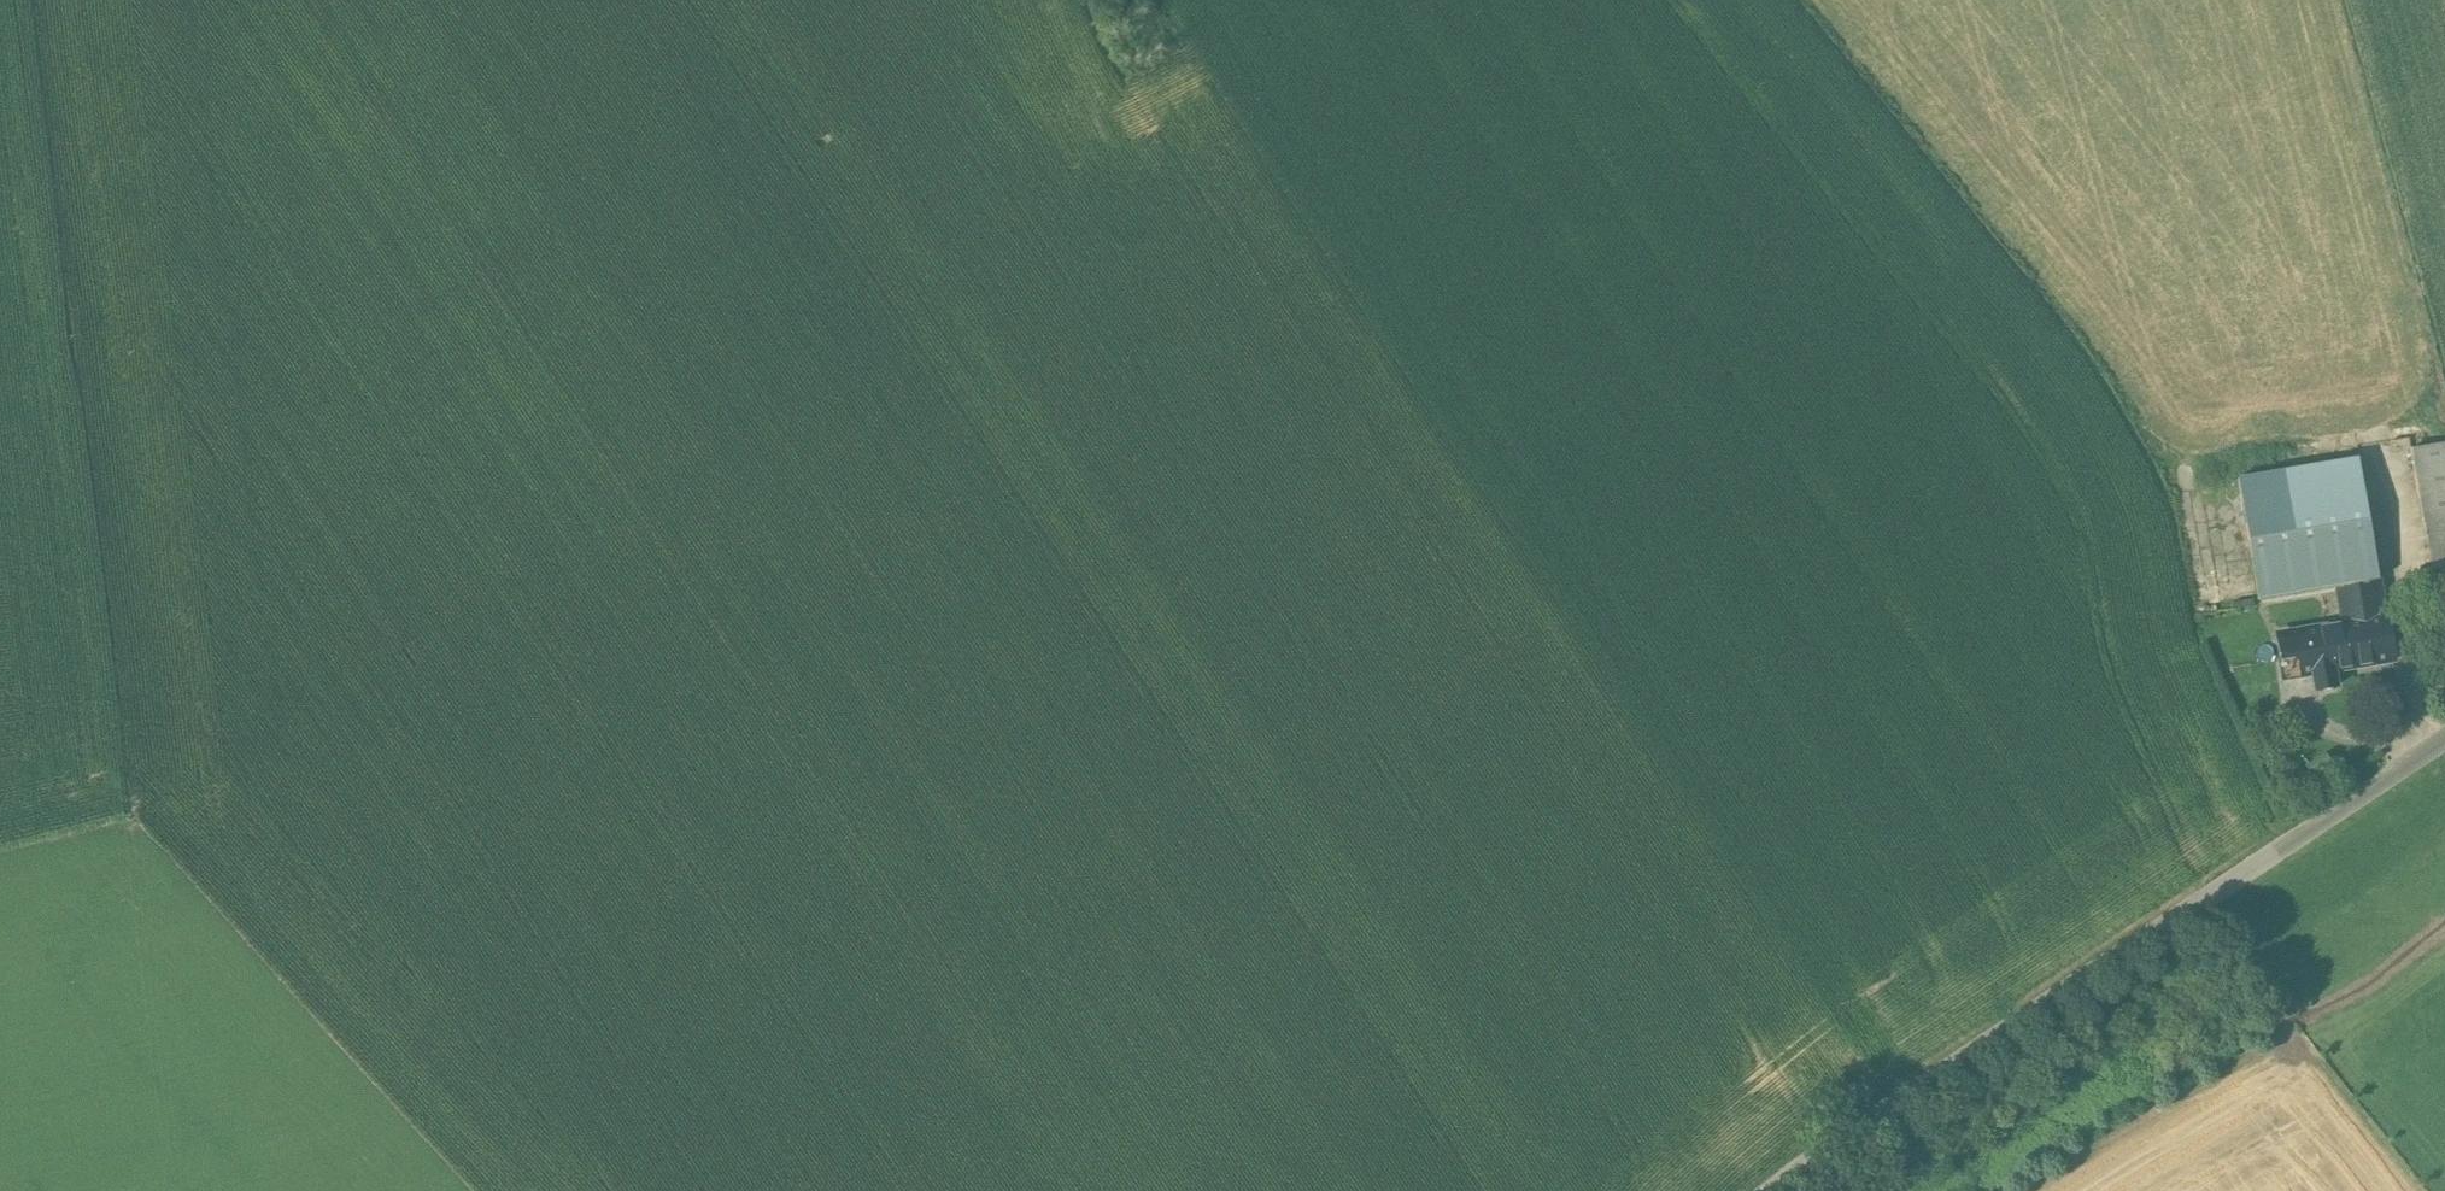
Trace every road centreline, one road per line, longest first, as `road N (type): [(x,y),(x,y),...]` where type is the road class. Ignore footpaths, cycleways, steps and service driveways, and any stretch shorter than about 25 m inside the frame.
road 1 (unclassified): [(2444,741),(1779,1190)]

